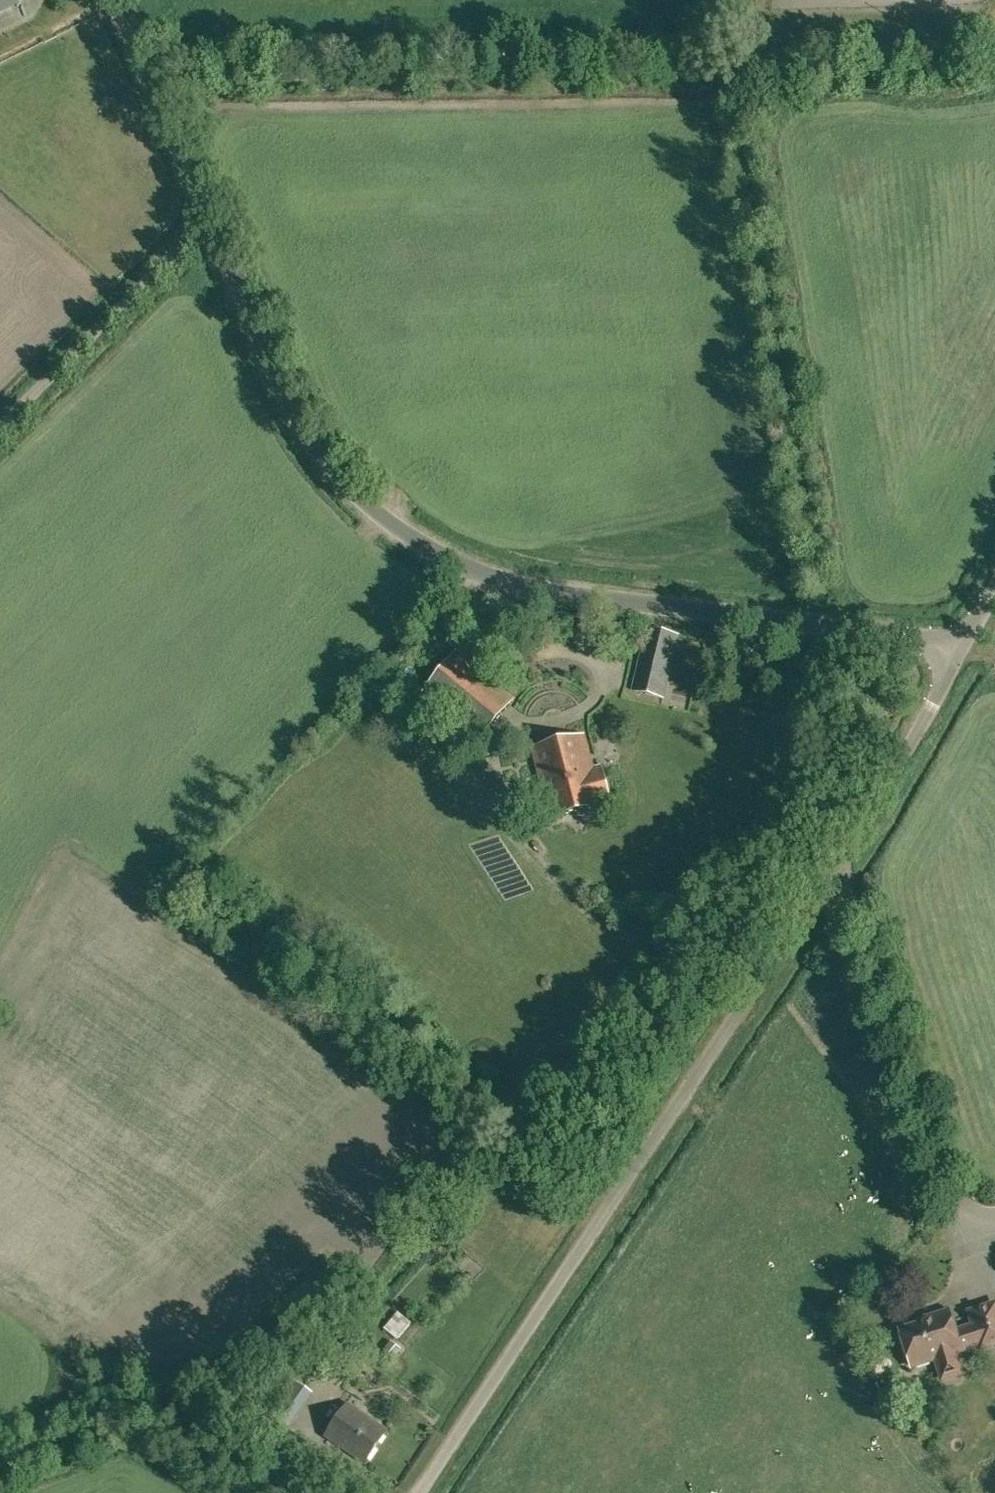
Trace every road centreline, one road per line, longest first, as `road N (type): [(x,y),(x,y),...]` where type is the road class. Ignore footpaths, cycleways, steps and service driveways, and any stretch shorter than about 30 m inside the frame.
road 1 (unclassified): [(418,1492),(838,864),(967,638)]
road 2 (unclassified): [(967,638),(556,594),(488,583),(448,564),(379,522),(305,439),(208,222)]
road 3 (unclassified): [(0,426),(208,222)]
road 4 (unclassified): [(208,222),(115,0)]

